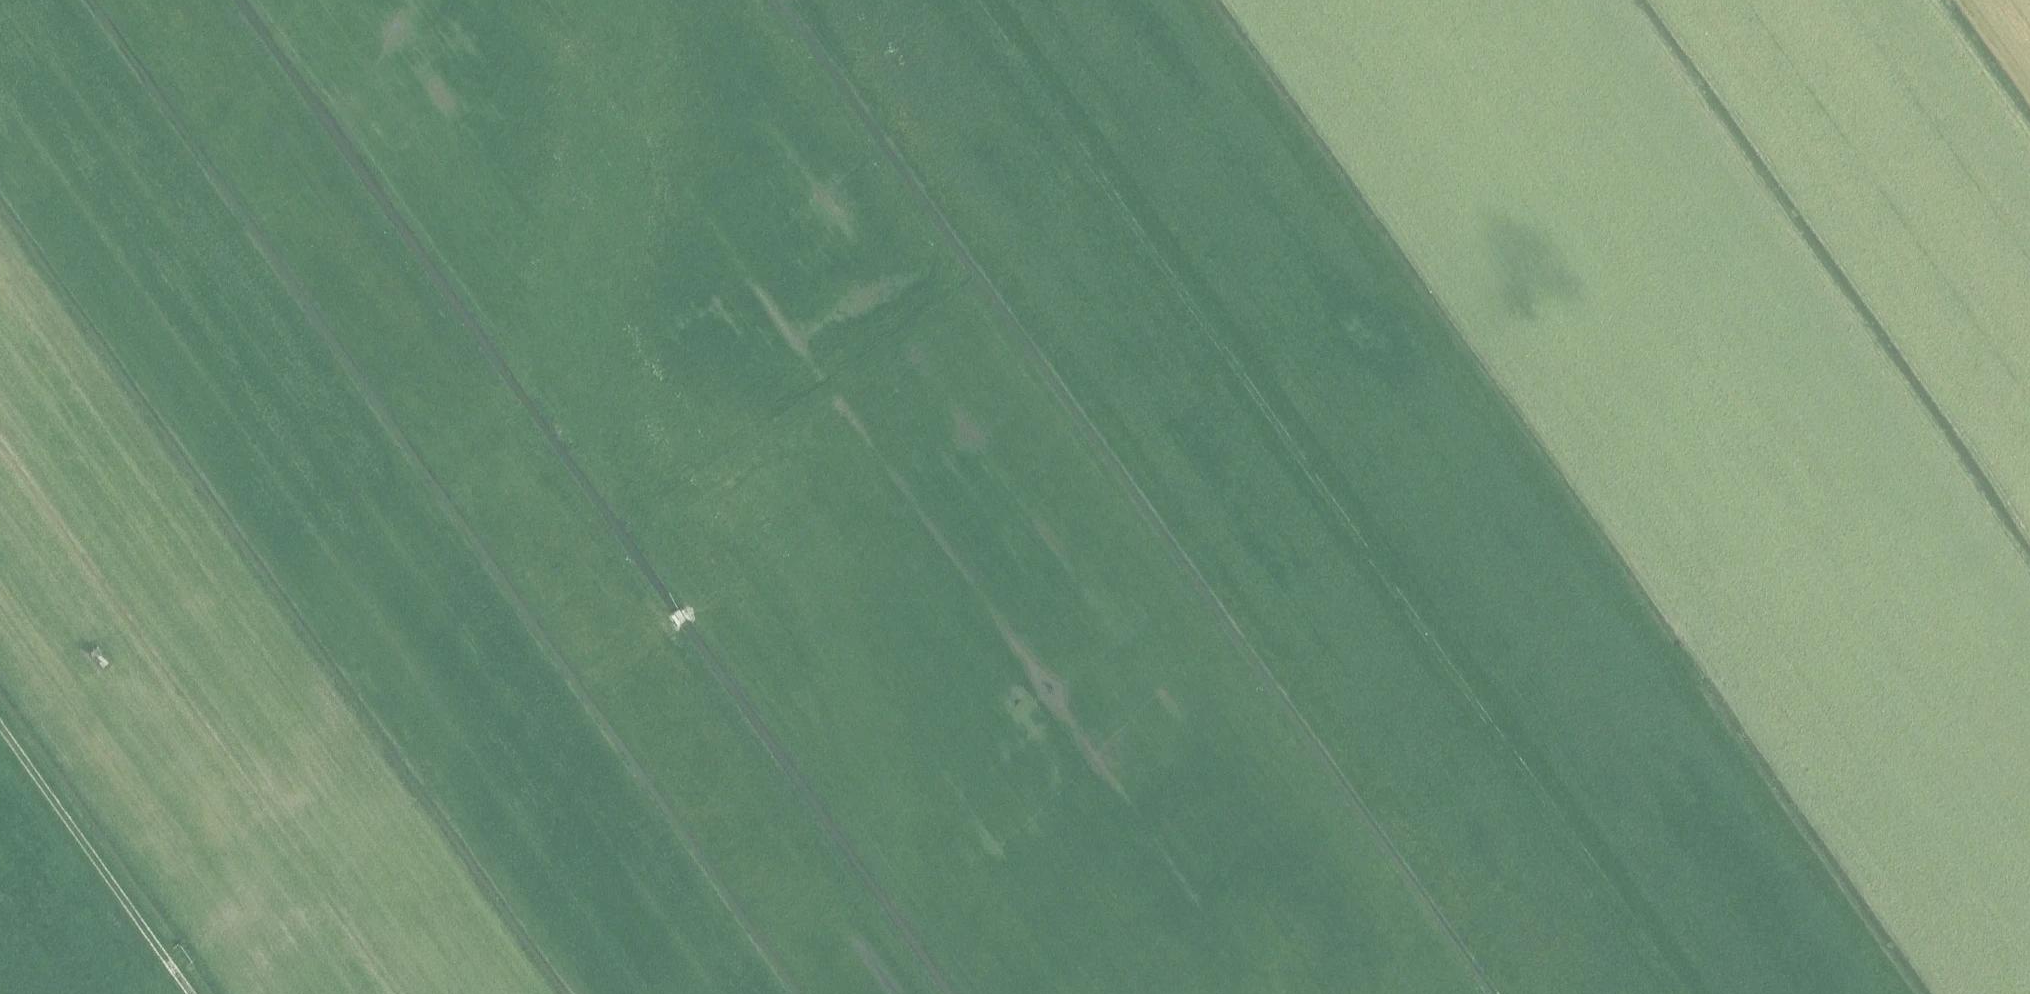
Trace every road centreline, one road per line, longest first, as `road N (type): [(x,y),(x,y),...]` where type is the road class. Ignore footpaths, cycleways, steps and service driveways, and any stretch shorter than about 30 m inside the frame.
road 1 (track): [(191,993),(0,726)]

